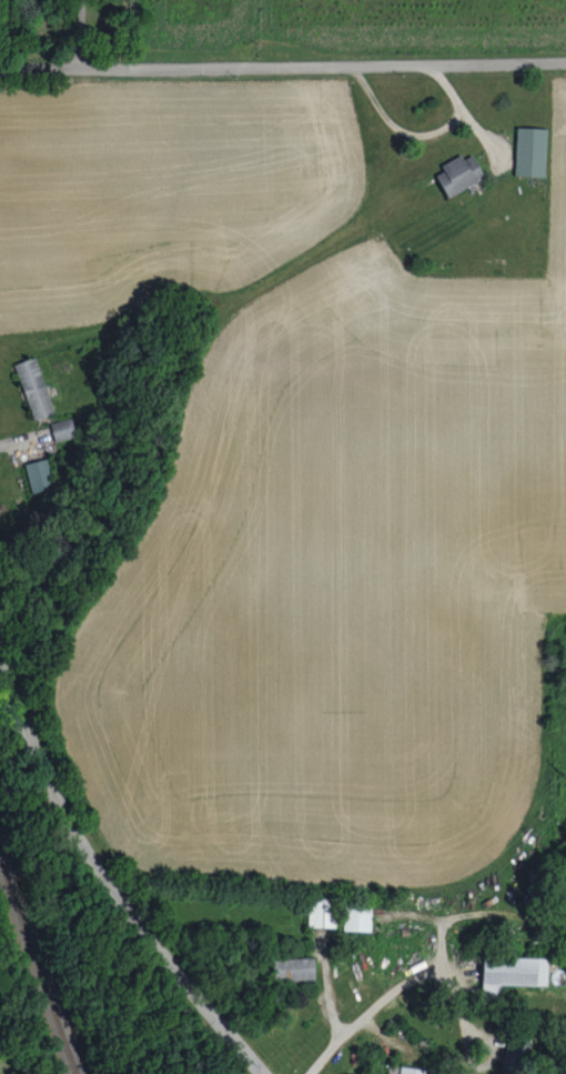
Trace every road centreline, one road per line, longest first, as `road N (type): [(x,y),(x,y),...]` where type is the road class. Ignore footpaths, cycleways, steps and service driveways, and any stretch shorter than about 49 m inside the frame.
road 1 (residential): [(0,66),(565,60)]
road 2 (tertiary): [(271,1073),(182,974),(51,794),(0,670)]

